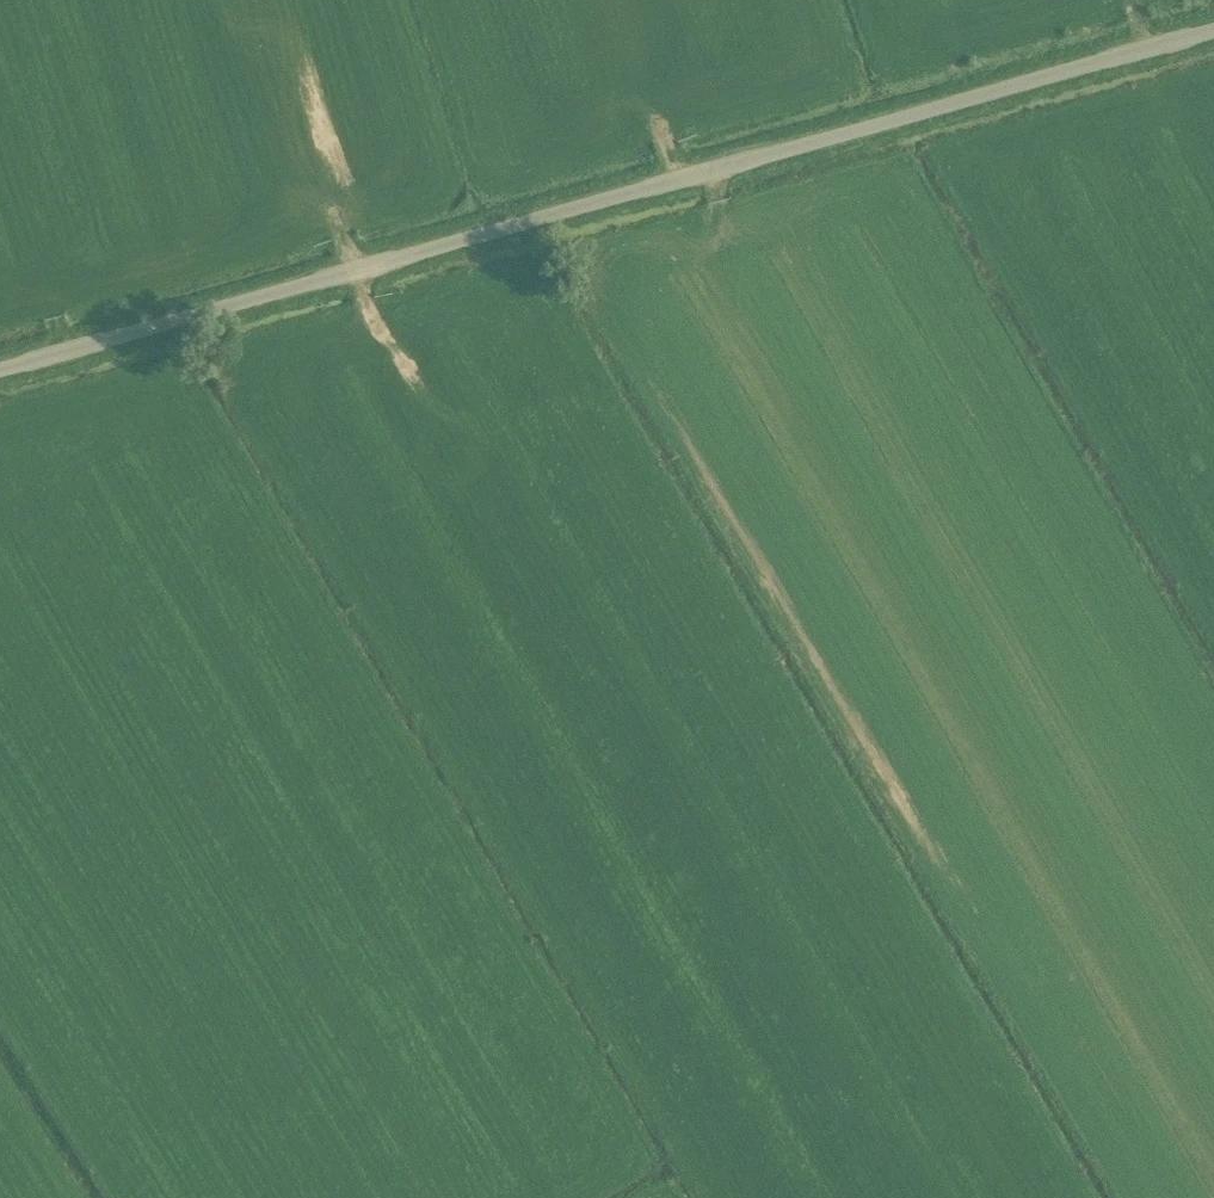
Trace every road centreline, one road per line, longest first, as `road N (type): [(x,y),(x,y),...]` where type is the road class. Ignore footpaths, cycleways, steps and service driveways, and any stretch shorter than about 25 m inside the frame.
road 1 (unclassified): [(0,374),(1213,36)]

